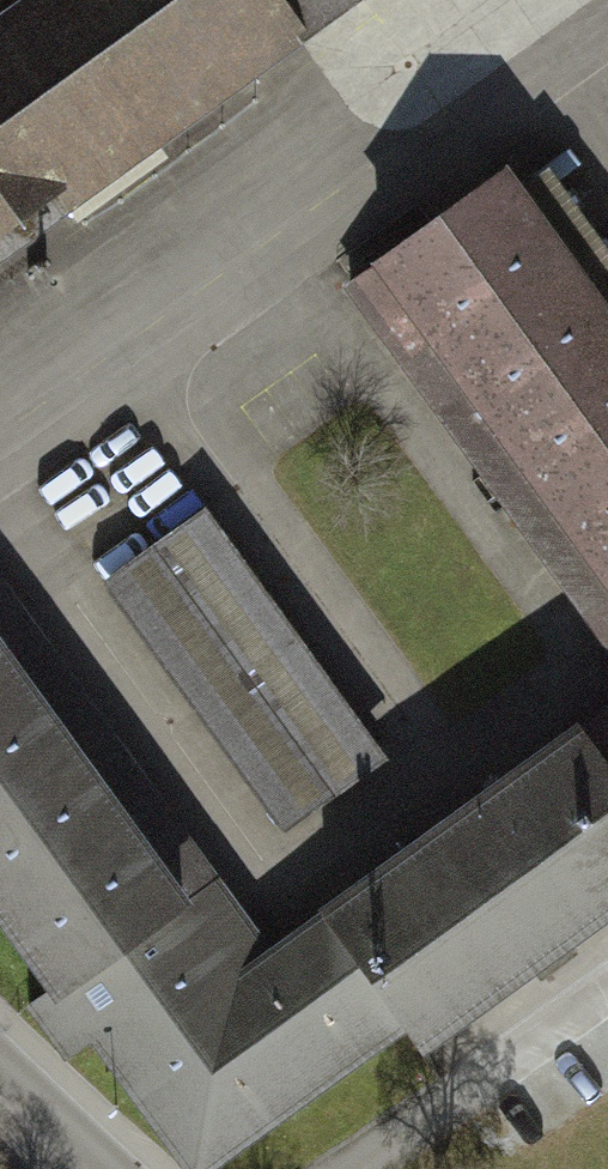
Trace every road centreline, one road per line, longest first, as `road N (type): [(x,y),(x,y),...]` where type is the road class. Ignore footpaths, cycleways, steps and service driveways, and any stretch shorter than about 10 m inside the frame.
road 1 (unclassified): [(104,1168),(0,1070)]

